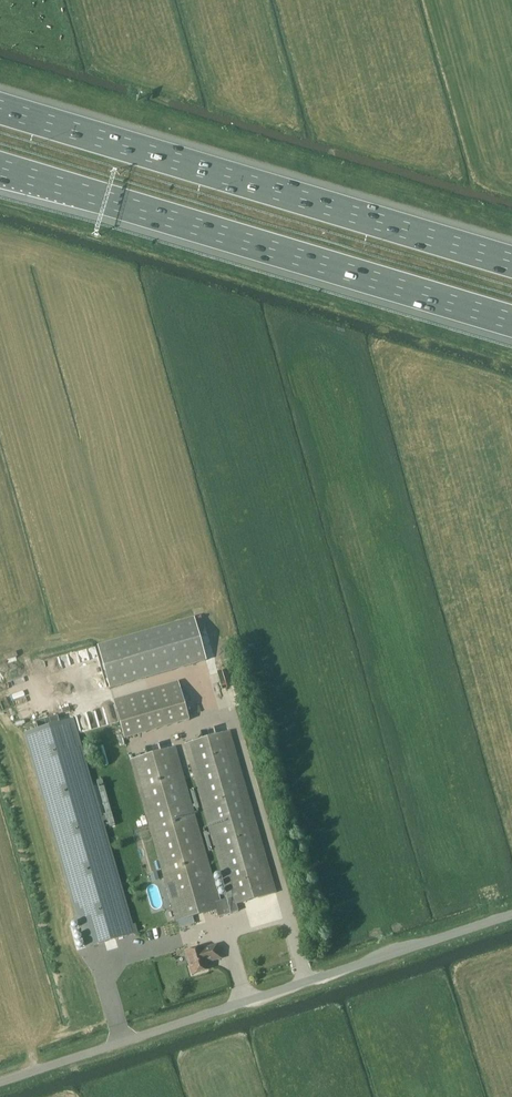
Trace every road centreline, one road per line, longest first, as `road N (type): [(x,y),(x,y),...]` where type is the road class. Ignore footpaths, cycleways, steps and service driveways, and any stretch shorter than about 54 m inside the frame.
road 1 (unclassified): [(0,1082),(511,914)]
road 2 (motorway): [(0,167),(511,321)]
road 3 (motorway): [(511,262),(0,109)]

